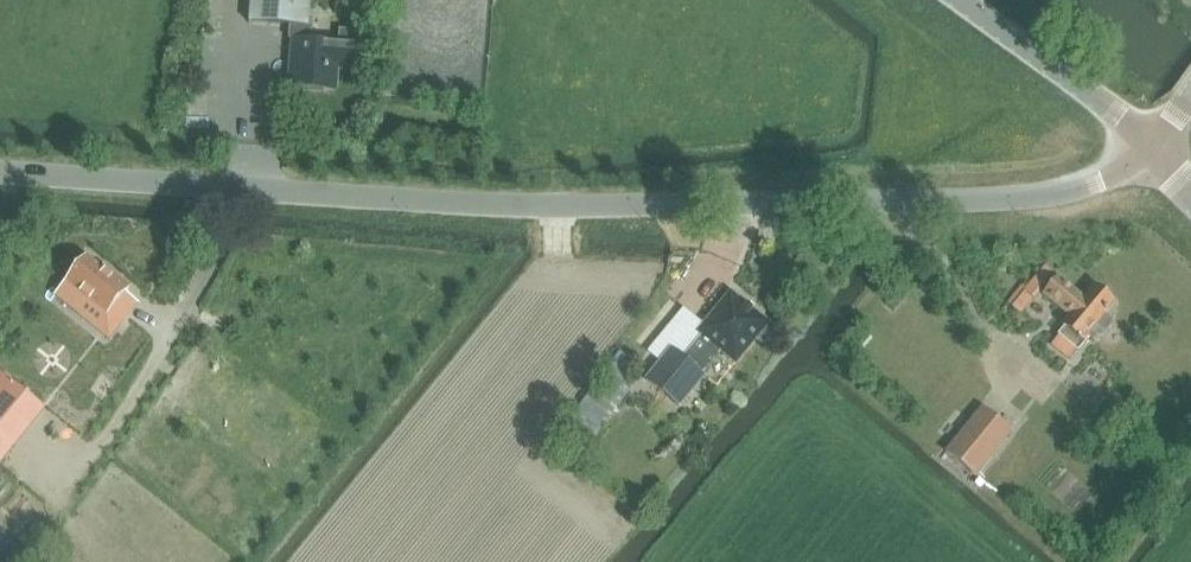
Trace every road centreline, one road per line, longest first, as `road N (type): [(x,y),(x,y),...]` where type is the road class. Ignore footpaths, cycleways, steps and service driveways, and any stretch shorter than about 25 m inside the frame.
road 1 (tertiary): [(0,175),(590,208),(933,204),(1078,183),(1123,168),(1151,147)]
road 2 (unclassified): [(1151,147),(969,0)]

